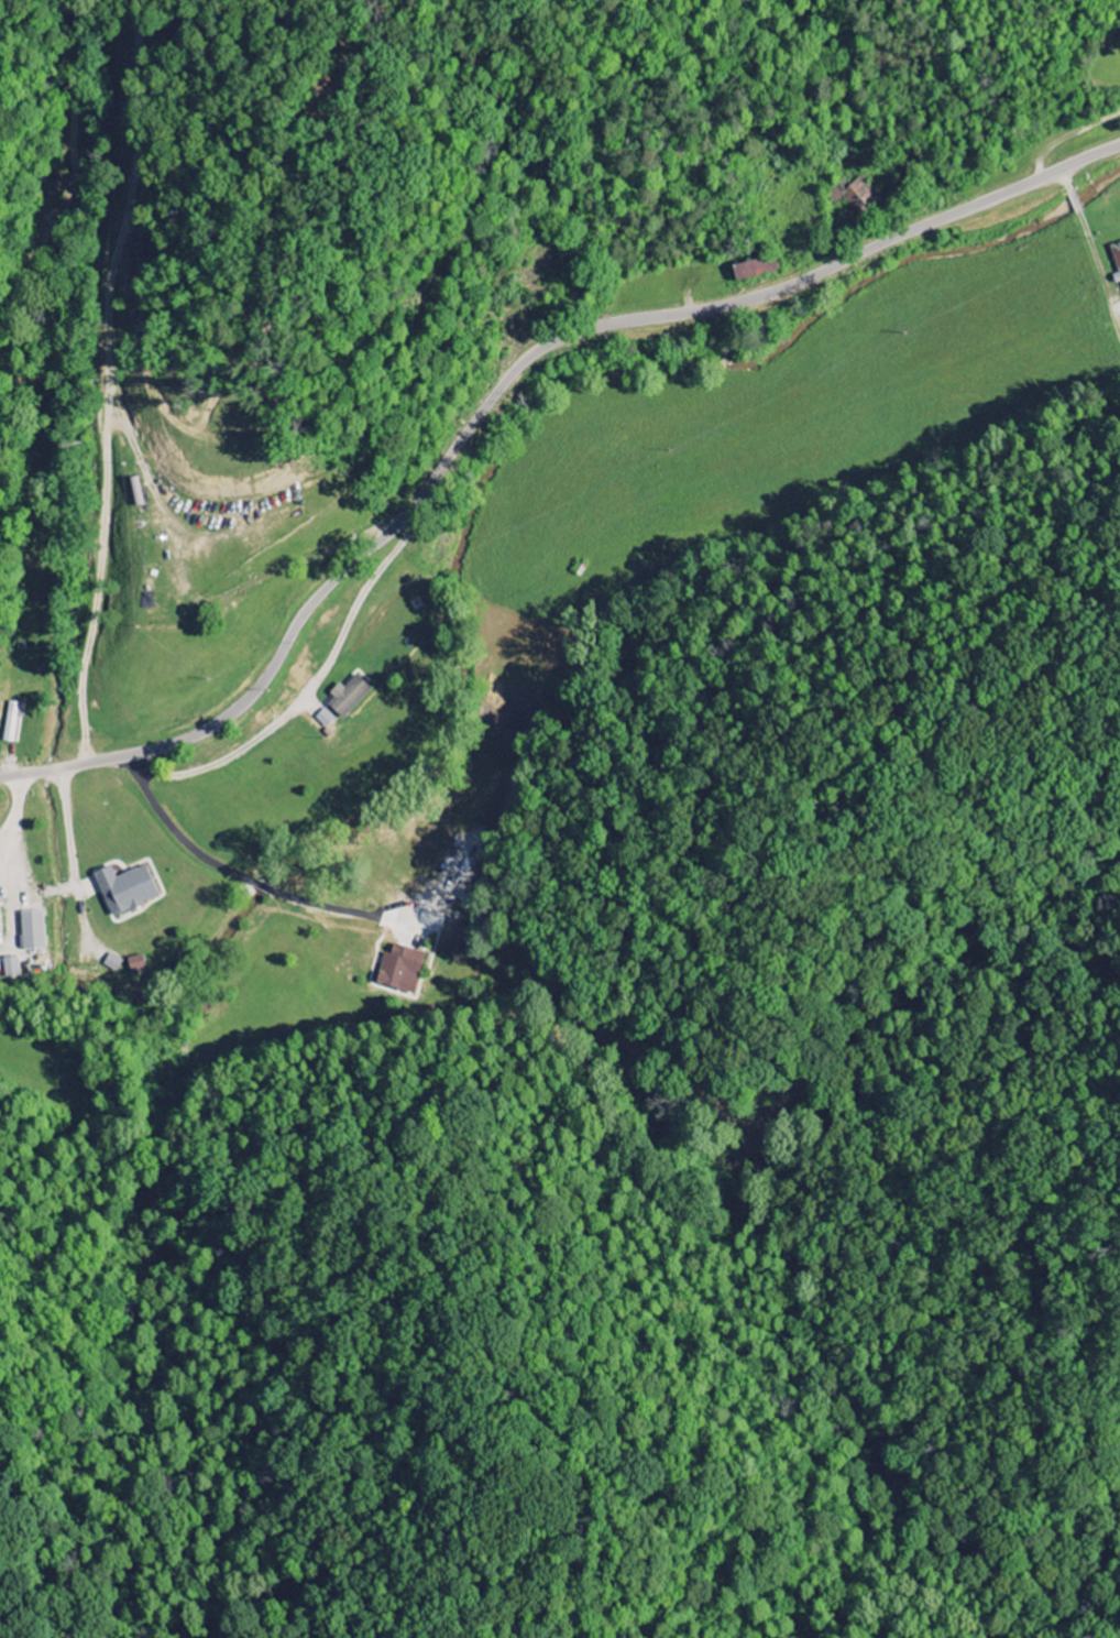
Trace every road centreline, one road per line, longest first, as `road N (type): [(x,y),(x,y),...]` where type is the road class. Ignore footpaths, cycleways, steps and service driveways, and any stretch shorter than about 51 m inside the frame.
road 1 (secondary): [(0,779),(161,749),(239,710),(317,602),(397,527),(499,391),(542,349),(592,329),(767,295),(1119,146)]

